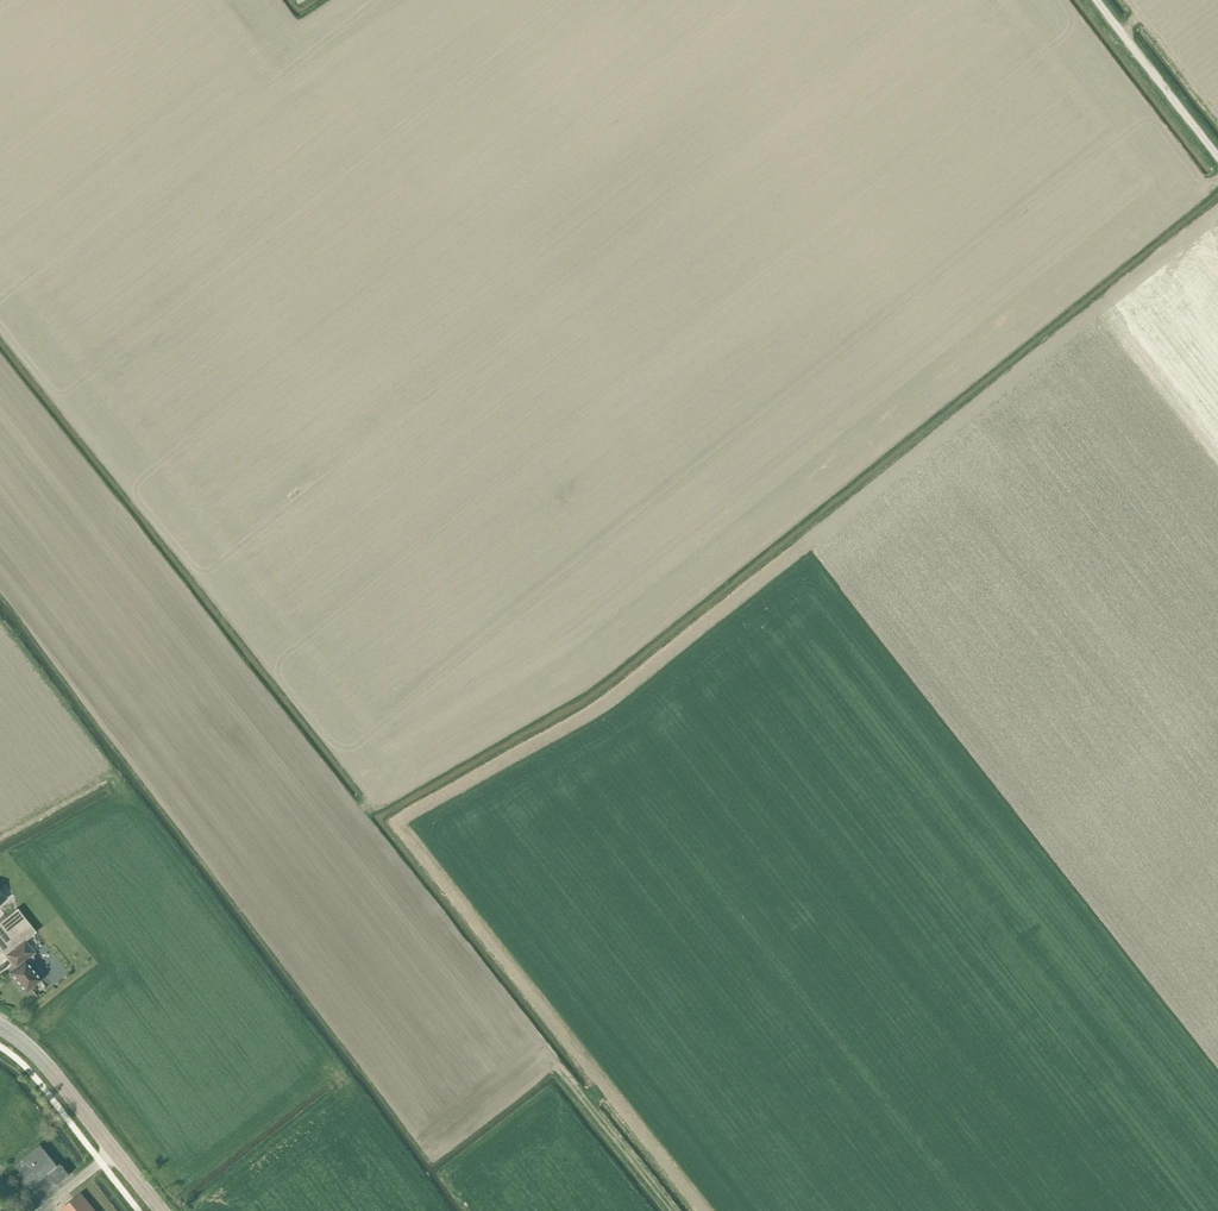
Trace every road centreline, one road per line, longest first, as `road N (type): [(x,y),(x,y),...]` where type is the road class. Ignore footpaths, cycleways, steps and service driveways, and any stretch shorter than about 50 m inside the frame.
road 1 (primary): [(161,1210),(34,1053),(0,1026)]
road 2 (unclassified): [(1217,156),(1097,0)]

